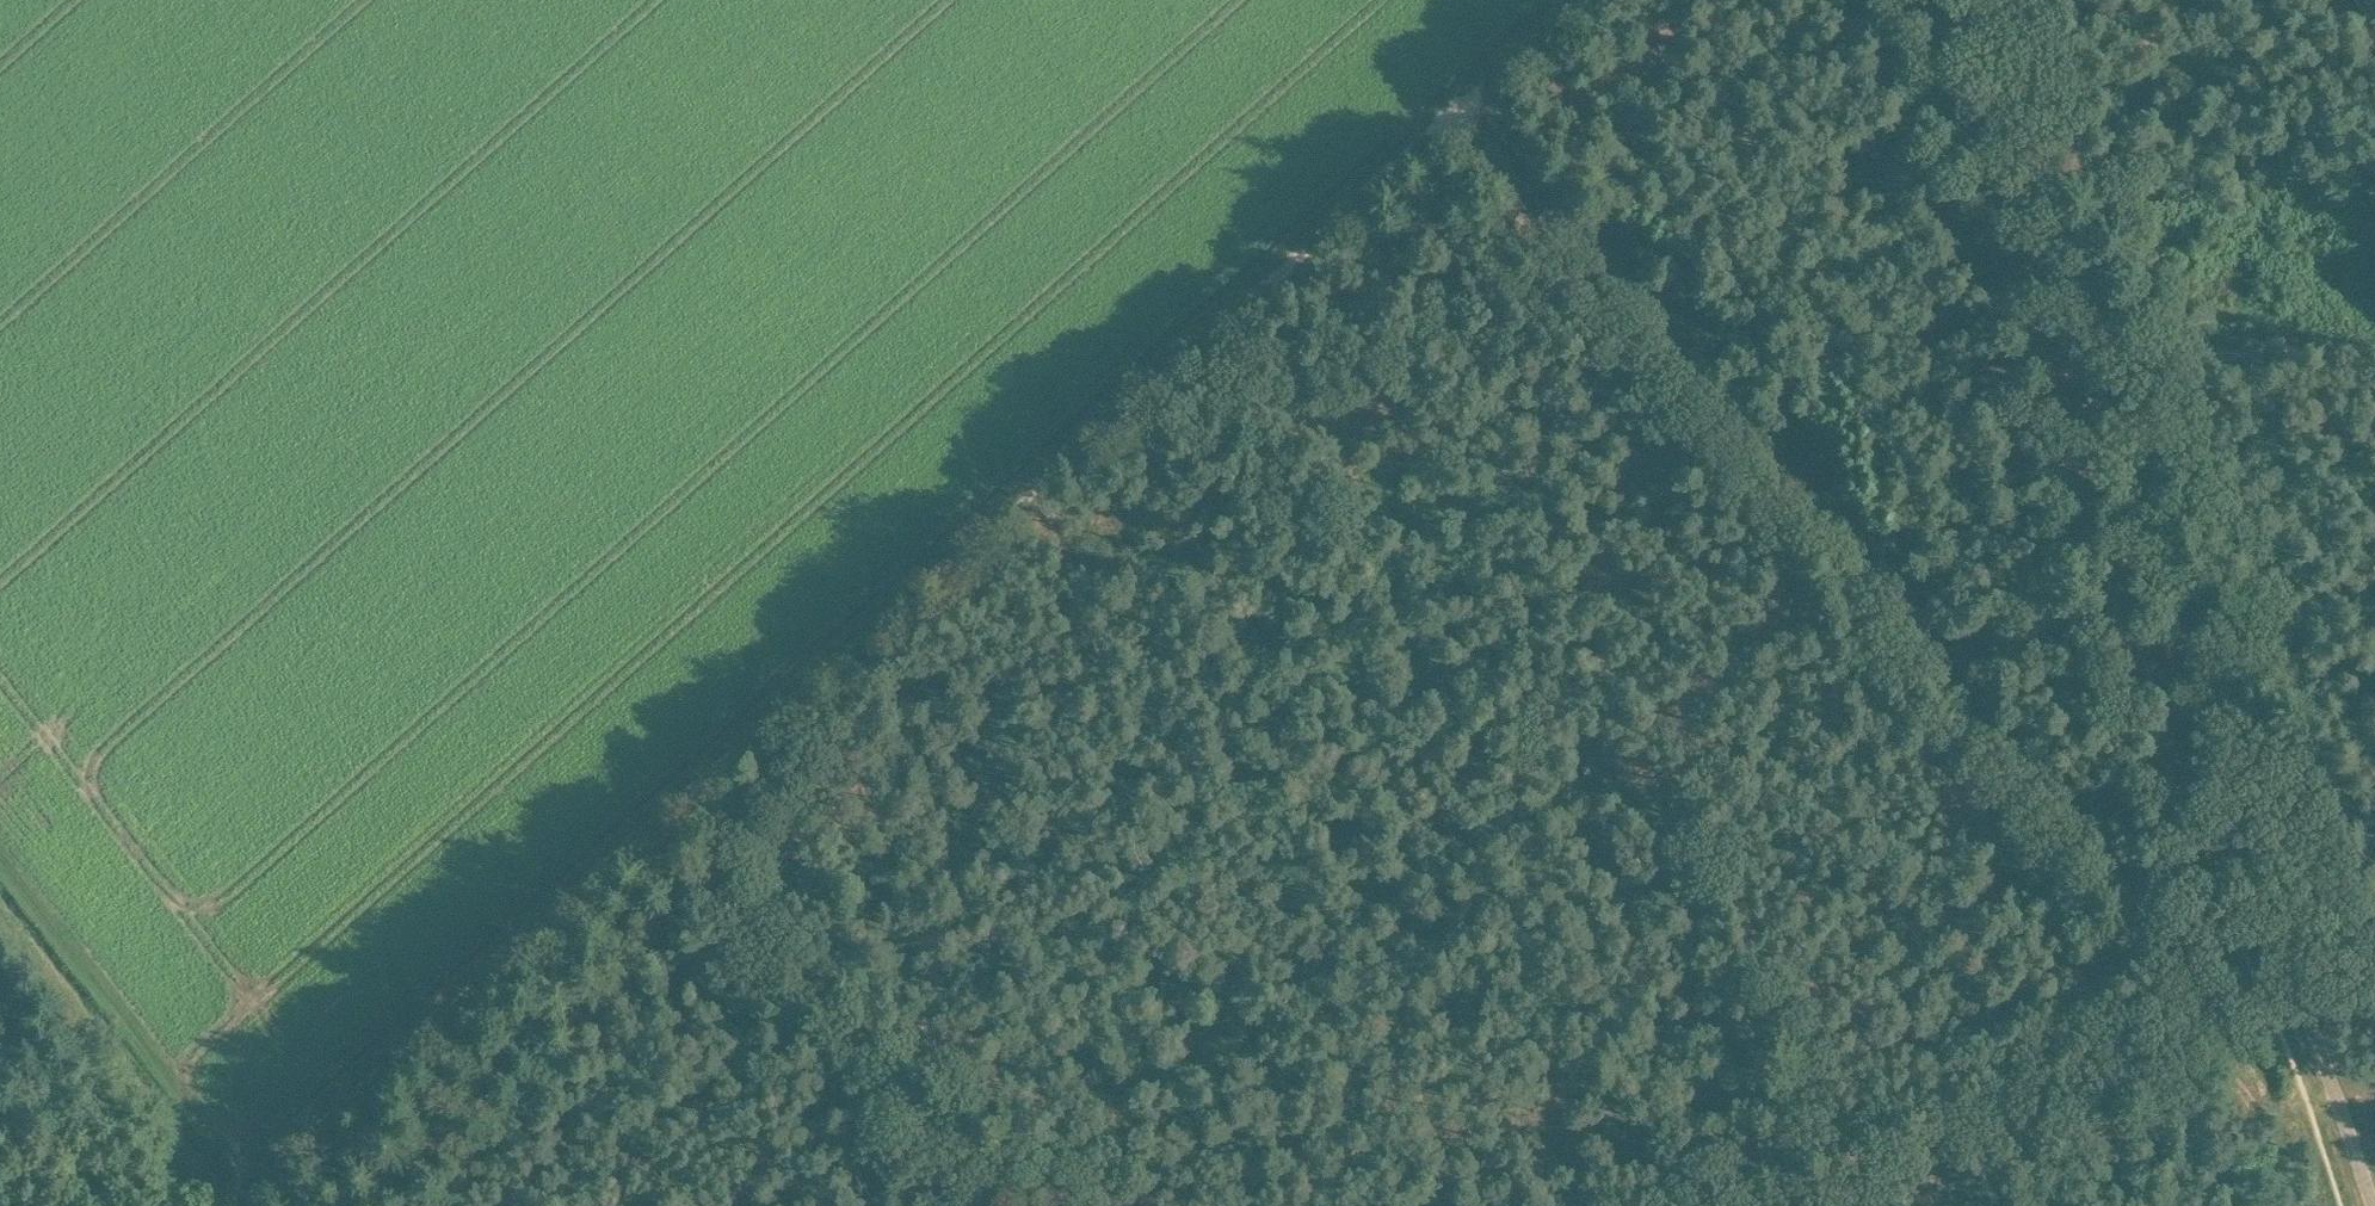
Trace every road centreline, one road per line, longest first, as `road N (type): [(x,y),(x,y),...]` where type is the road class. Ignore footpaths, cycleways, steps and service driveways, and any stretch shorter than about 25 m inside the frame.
road 1 (track): [(217,1205),(204,1190),(1571,0)]
road 2 (unclassified): [(2370,1205),(1953,0)]
road 3 (track): [(1597,1205),(1839,1129),(2201,1031),(2263,1091),(2329,1078)]
road 4 (track): [(2374,377),(2085,379)]
road 5 (track): [(204,1190),(160,1188),(143,1168),(0,1182)]

